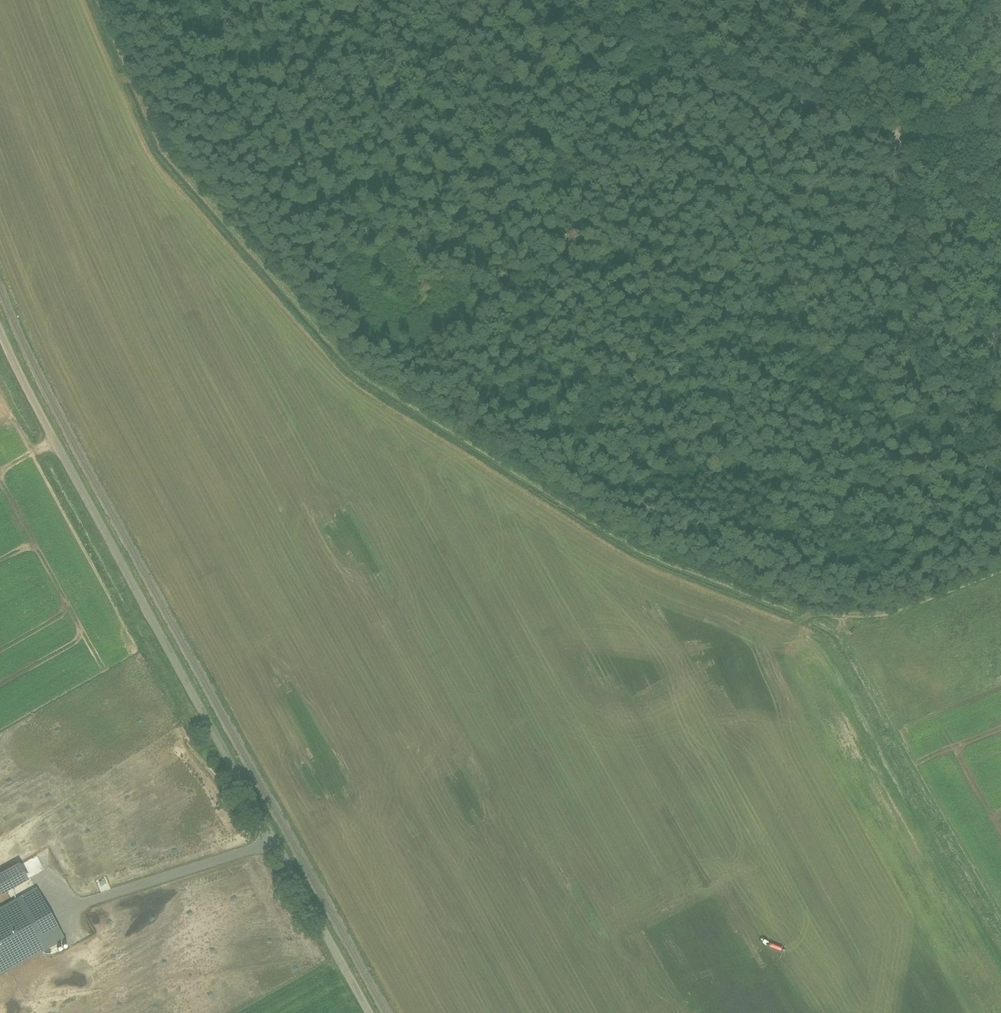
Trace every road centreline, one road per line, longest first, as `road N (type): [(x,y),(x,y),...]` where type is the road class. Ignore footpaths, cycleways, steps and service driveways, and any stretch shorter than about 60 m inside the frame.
road 1 (unclassified): [(0,330),(57,449),(368,1012)]
road 2 (unclassified): [(1000,135),(905,140),(567,0)]
road 3 (track): [(878,131),(872,0)]

